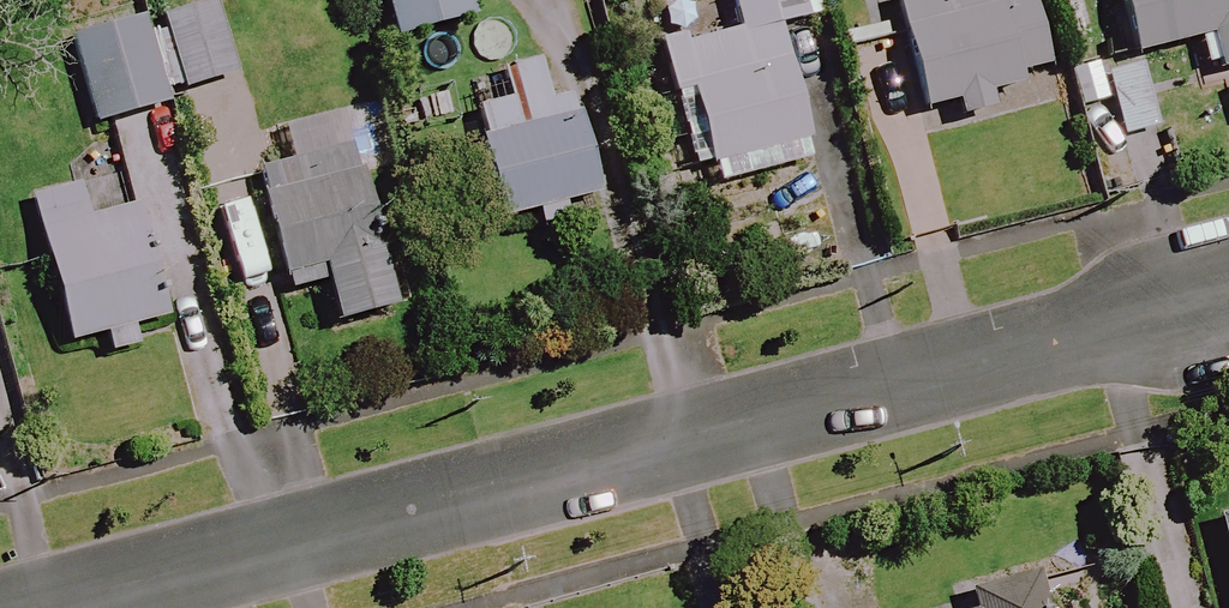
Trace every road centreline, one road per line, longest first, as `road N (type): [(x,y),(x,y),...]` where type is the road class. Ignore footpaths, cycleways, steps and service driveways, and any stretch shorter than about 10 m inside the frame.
road 1 (residential): [(1228,296),(42,607)]

